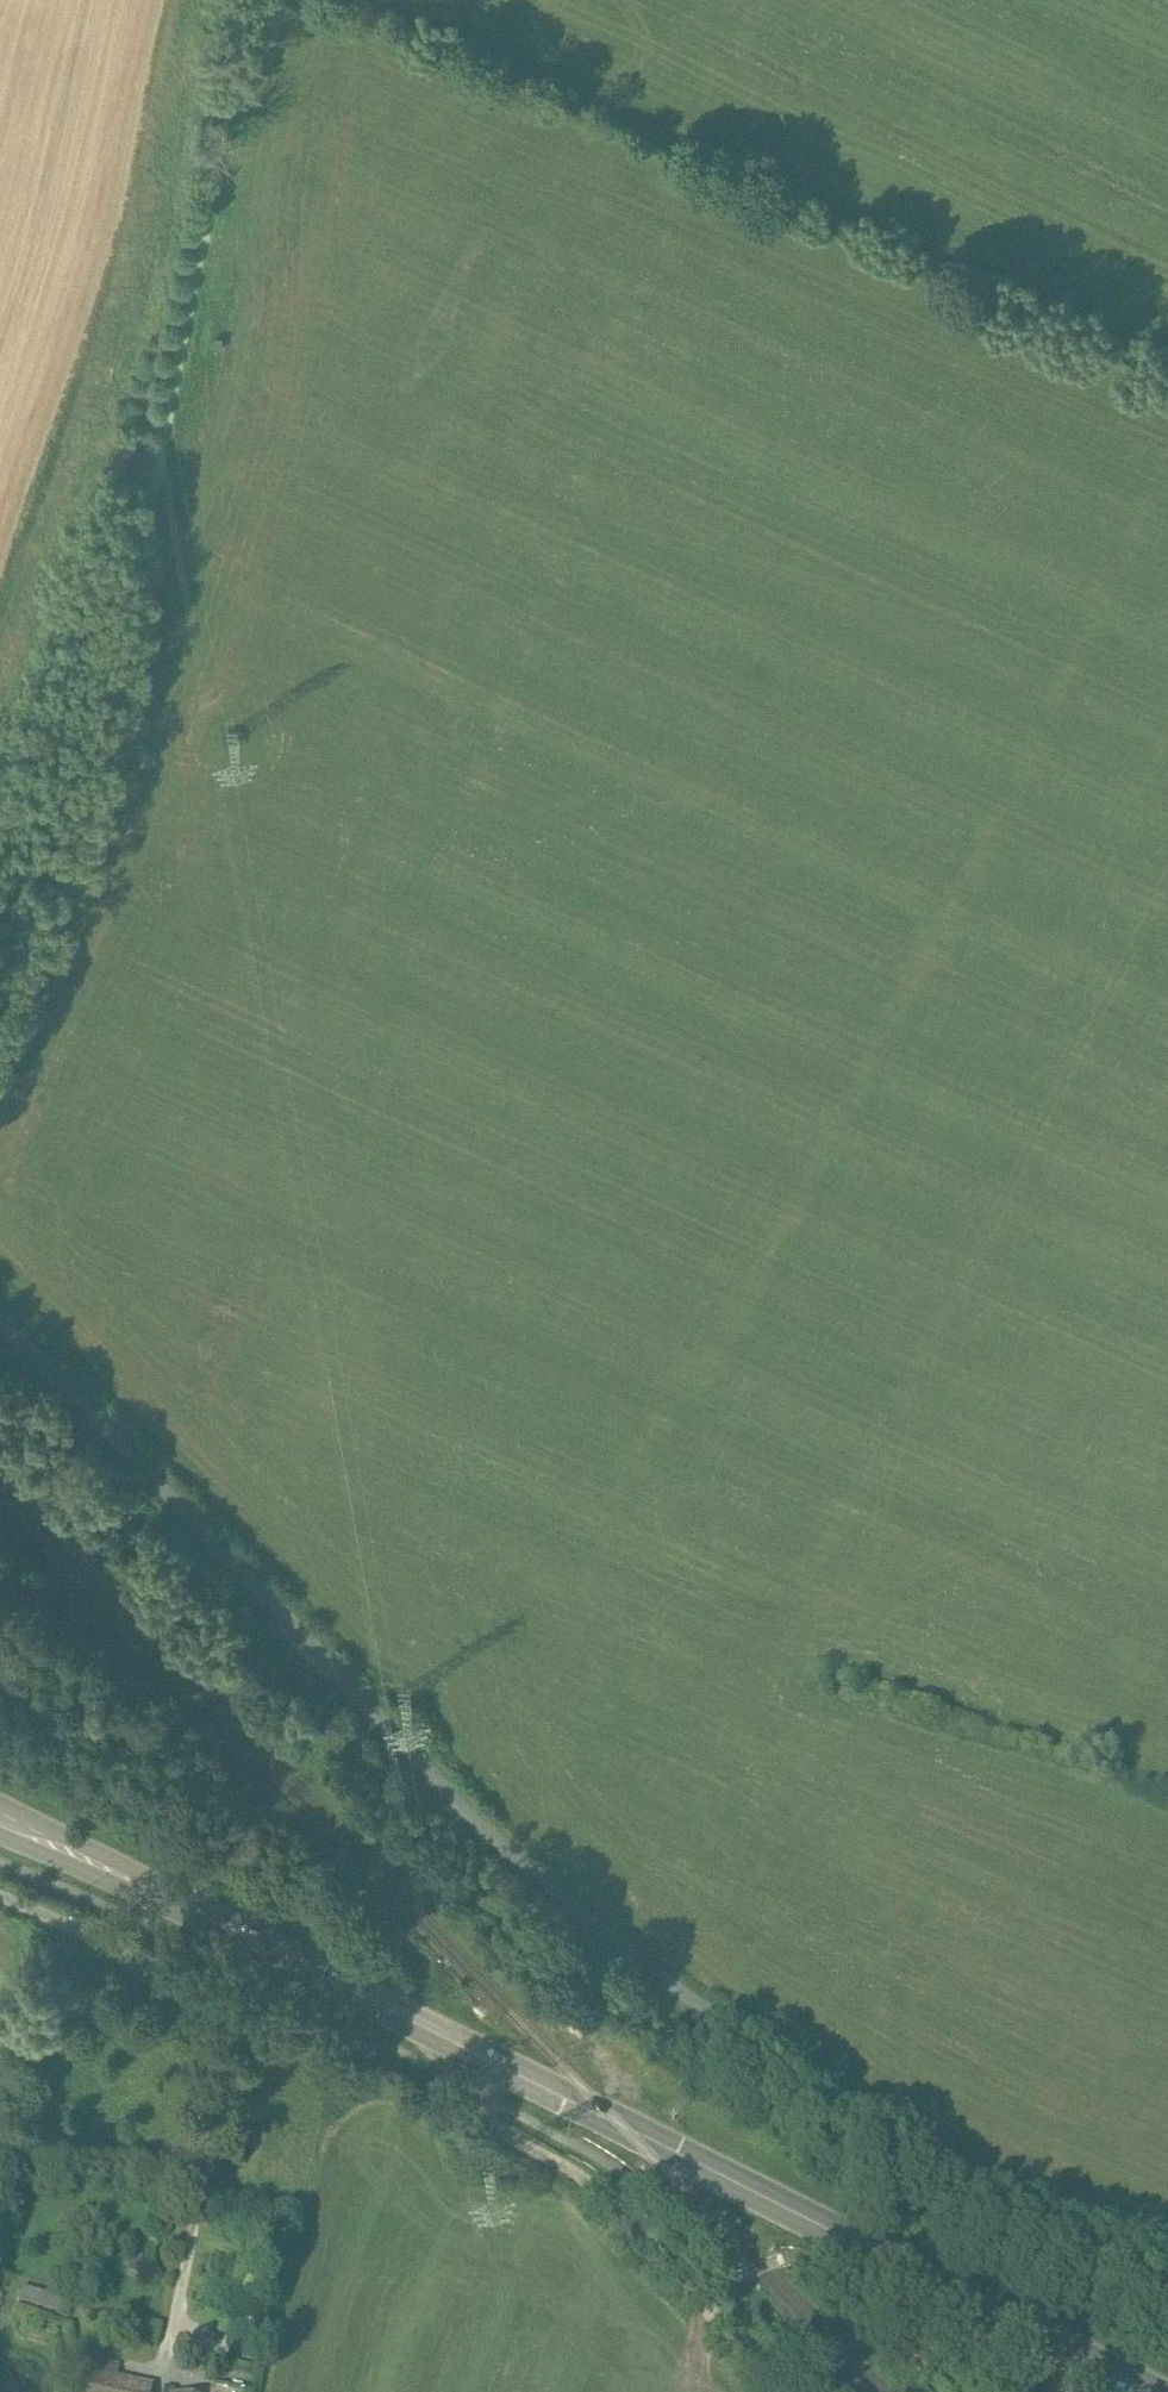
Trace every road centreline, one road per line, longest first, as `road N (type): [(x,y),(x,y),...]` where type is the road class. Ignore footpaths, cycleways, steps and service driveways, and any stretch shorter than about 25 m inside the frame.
road 1 (track): [(1167,2263),(1077,2224),(821,2083),(594,1927),(422,1766),(0,1321)]
road 2 (primary): [(0,1809),(1153,2391)]
road 3 (track): [(494,2060),(486,2119),(597,2192),(785,2391)]
road 4 (track): [(345,1987),(206,2005),(95,1932),(0,1890)]

